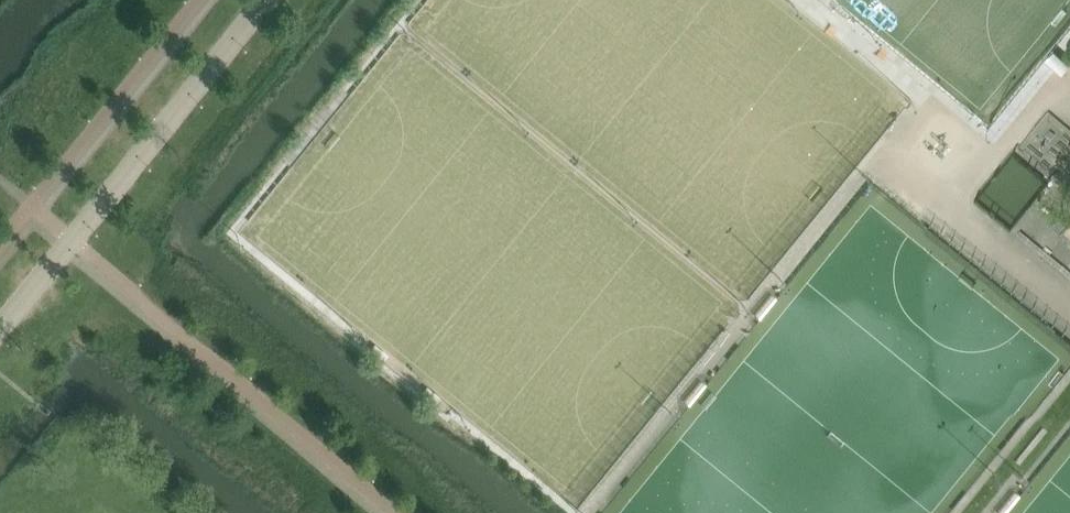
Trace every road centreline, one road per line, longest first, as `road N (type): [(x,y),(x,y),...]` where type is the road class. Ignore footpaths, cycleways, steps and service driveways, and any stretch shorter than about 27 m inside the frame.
road 1 (unclassified): [(0,328),(268,0)]

